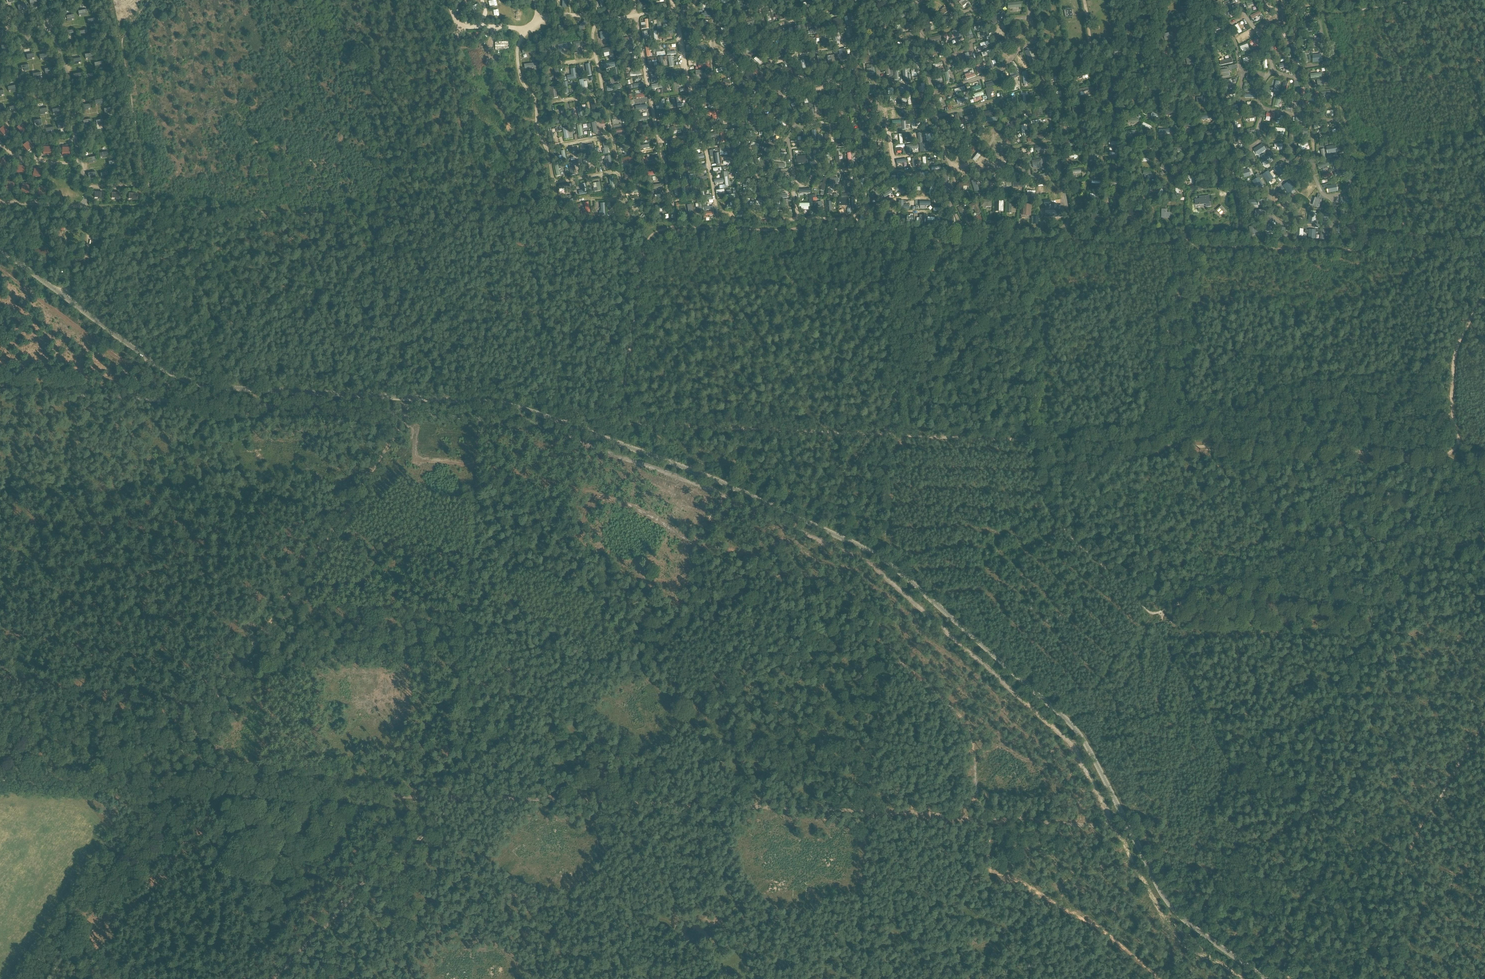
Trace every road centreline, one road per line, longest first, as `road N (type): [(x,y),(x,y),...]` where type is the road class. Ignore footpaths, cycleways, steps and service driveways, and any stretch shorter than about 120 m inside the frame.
road 1 (tertiary): [(1265,978),(1197,932),(1159,890),(1074,727),(883,559),(515,405),(204,387),(154,366),(0,249)]
road 2 (track): [(1170,978),(1160,959),(1162,916),(1109,825),(0,780)]
road 3 (track): [(1368,233),(1367,243),(1349,250),(658,229),(644,252),(621,422)]
road 4 (track): [(1038,441),(1464,457)]
road 5 (track): [(621,422),(1038,441)]
road 6 (track): [(458,798),(281,978)]
road 7 (track): [(1321,0),(1368,233)]
road 8 (track): [(162,787),(32,978)]
road 9 (track): [(369,217),(148,208)]
road 10 (track): [(878,230),(908,267),(895,435)]
road 11 (track): [(116,0),(148,208)]
road 12 (track): [(1189,244),(1151,444)]
road 13 (track): [(1024,239),(1038,441)]
road 14 (track): [(263,213),(217,388)]
road 15 (track): [(1484,298),(1453,368),(1464,457)]
road 16 (track): [(1453,544),(1420,537),(1290,551)]
road 17 (track): [(1160,612),(1290,551)]
road 18 (track): [(1290,551),(1213,459),(1213,447)]

